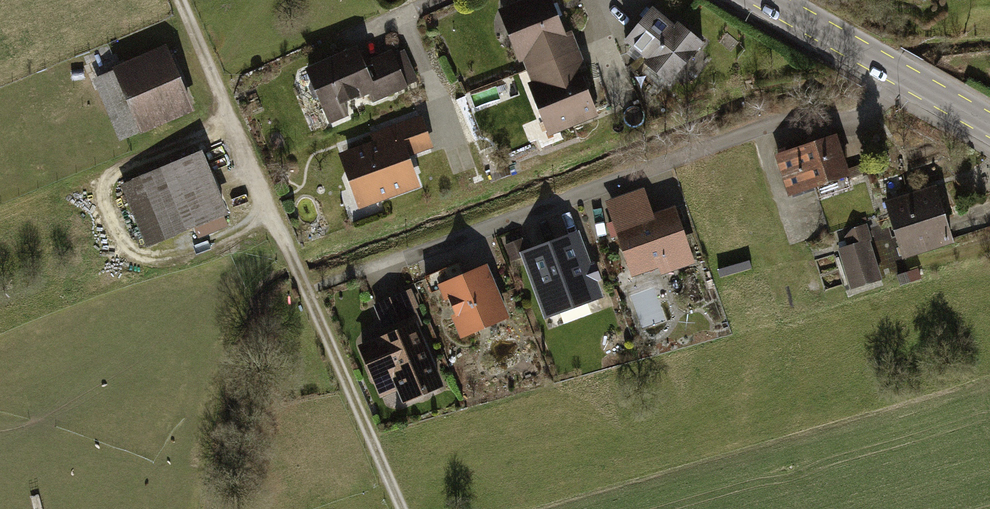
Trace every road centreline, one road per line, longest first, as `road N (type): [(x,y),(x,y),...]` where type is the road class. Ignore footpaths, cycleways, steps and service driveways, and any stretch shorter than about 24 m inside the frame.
road 1 (track): [(179,0),(401,508)]
road 2 (secondary): [(770,0),(989,124)]

